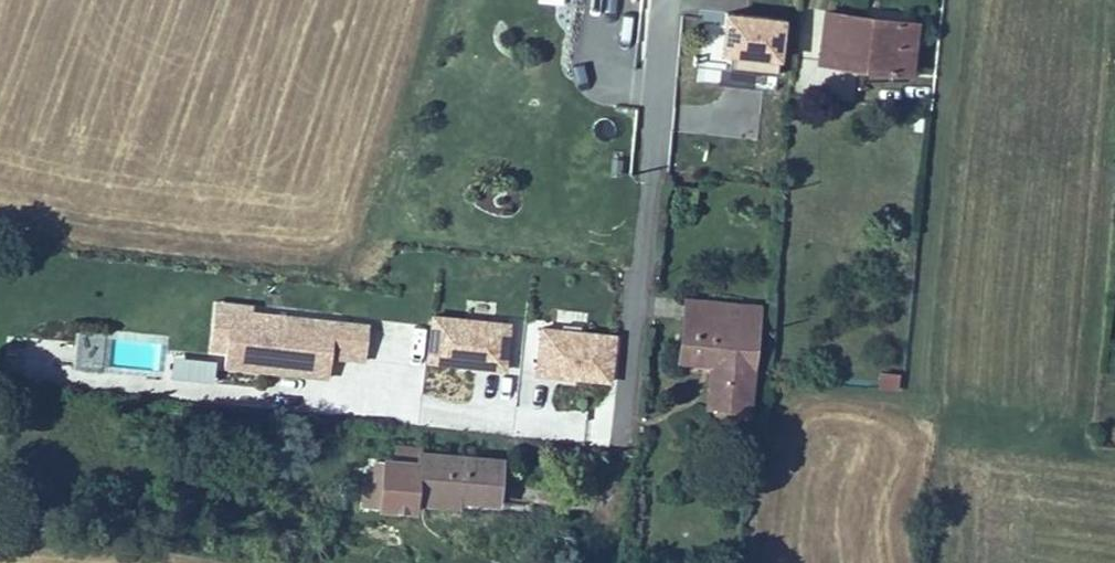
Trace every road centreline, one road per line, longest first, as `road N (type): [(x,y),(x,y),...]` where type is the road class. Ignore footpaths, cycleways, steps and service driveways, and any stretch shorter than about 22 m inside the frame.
road 1 (residential): [(619,443),(667,0)]

